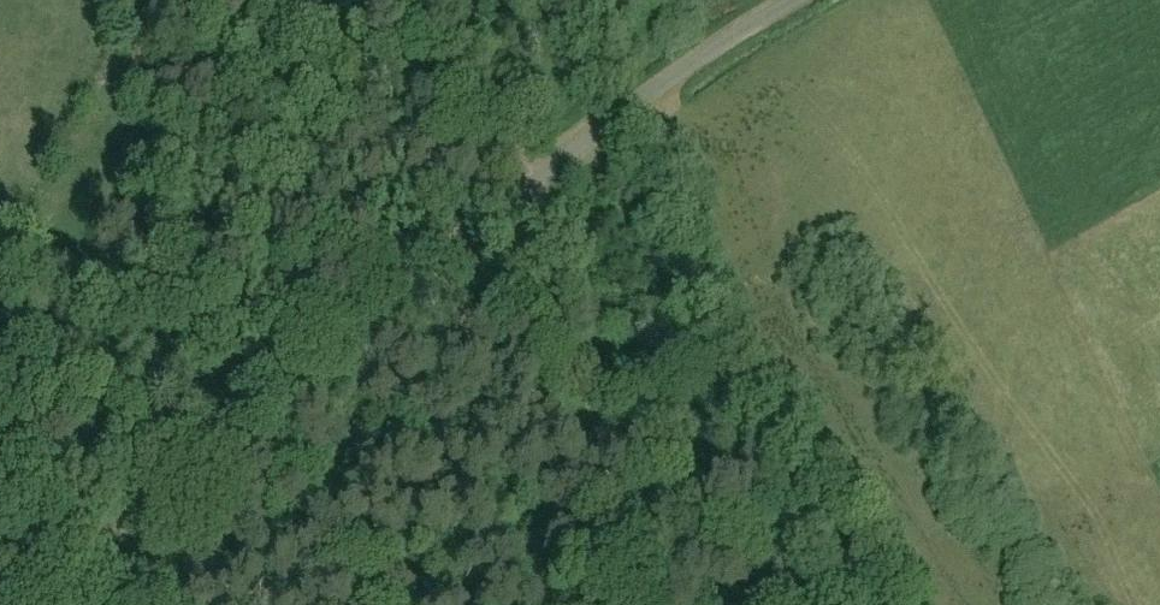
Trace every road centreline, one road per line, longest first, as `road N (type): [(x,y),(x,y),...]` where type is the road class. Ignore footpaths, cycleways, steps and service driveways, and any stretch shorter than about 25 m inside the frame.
road 1 (unclassified): [(0,571),(155,501),(502,205)]
road 2 (unclassified): [(502,205),(518,284),(593,407),(609,452),(633,604)]
road 3 (unclassified): [(502,205),(705,52),(790,0)]
road 4 (track): [(535,181),(476,134),(421,55),(406,0)]

